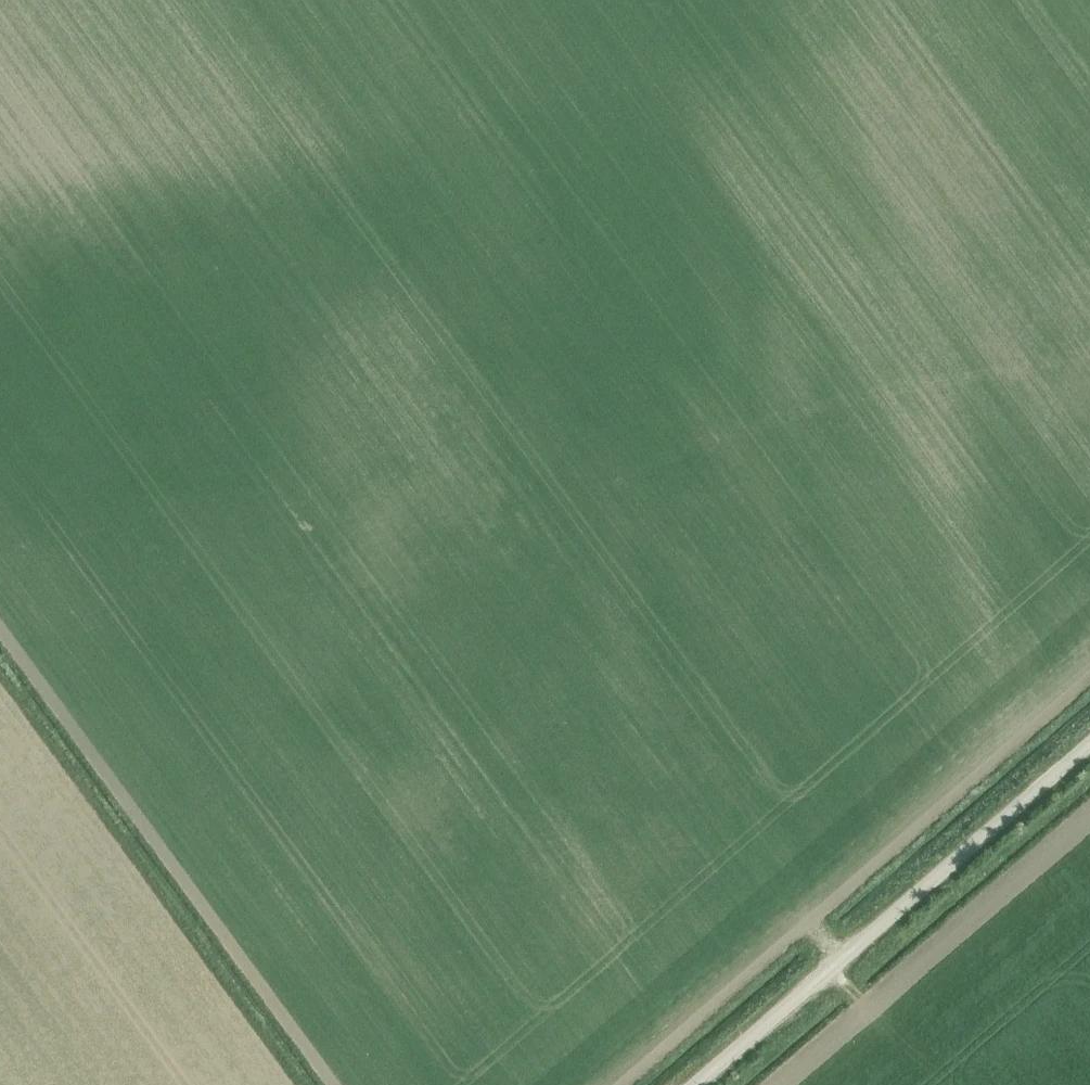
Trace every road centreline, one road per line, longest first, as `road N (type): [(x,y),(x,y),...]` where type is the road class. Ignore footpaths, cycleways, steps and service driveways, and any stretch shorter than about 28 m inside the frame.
road 1 (unclassified): [(681,1084),(1089,725)]

